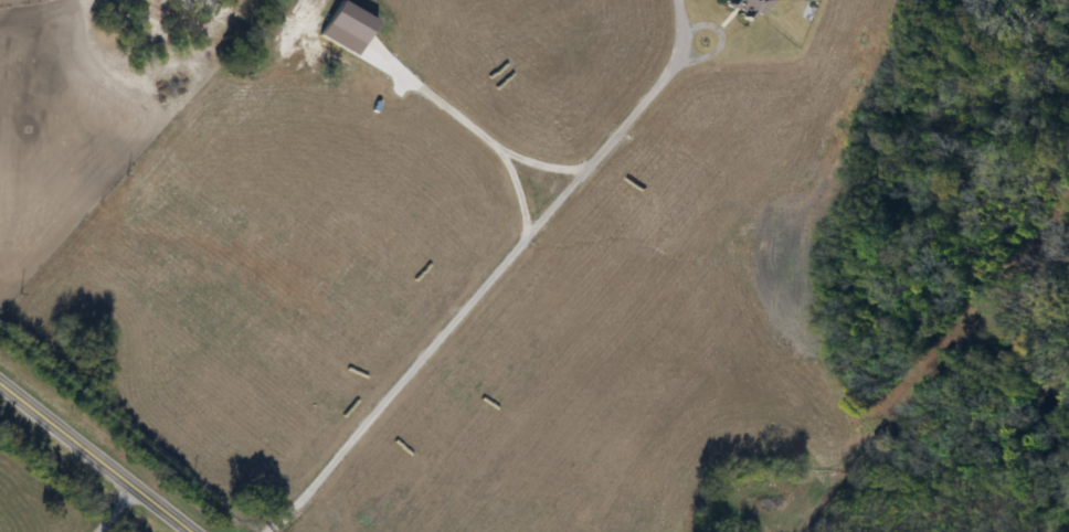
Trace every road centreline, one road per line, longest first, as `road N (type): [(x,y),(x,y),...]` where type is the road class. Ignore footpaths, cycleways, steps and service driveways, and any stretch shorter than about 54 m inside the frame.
road 1 (secondary): [(0,381),(193,531)]

